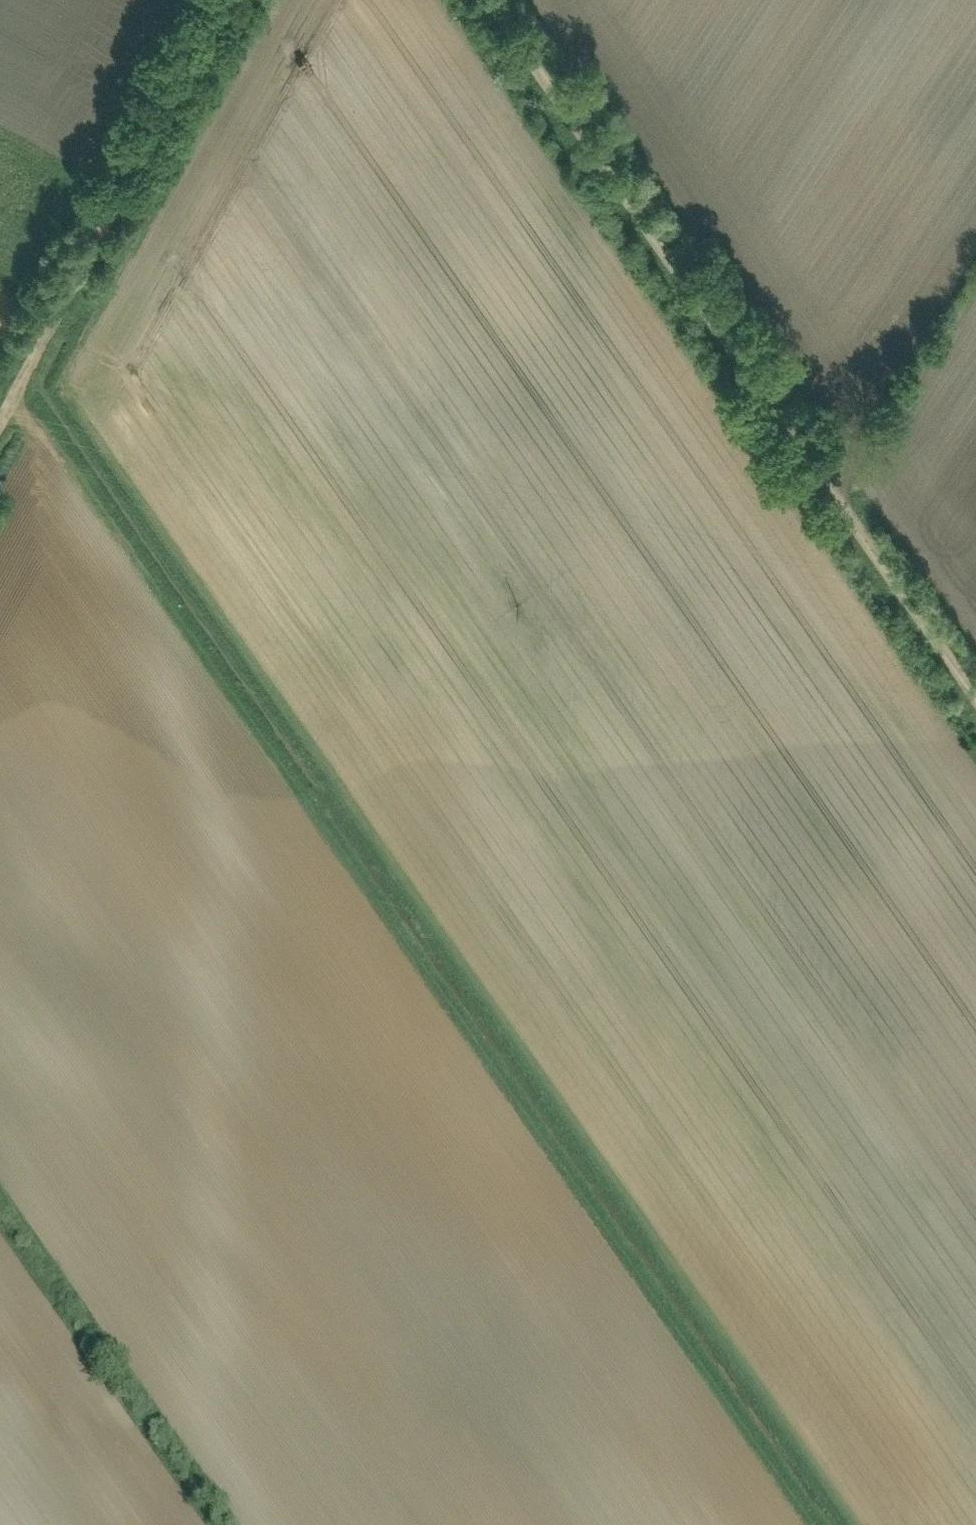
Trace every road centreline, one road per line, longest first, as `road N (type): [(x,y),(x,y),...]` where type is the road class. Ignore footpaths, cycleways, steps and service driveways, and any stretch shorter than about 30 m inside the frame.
road 1 (residential): [(975,698),(488,0)]
road 2 (unclassified): [(232,0),(0,426)]

